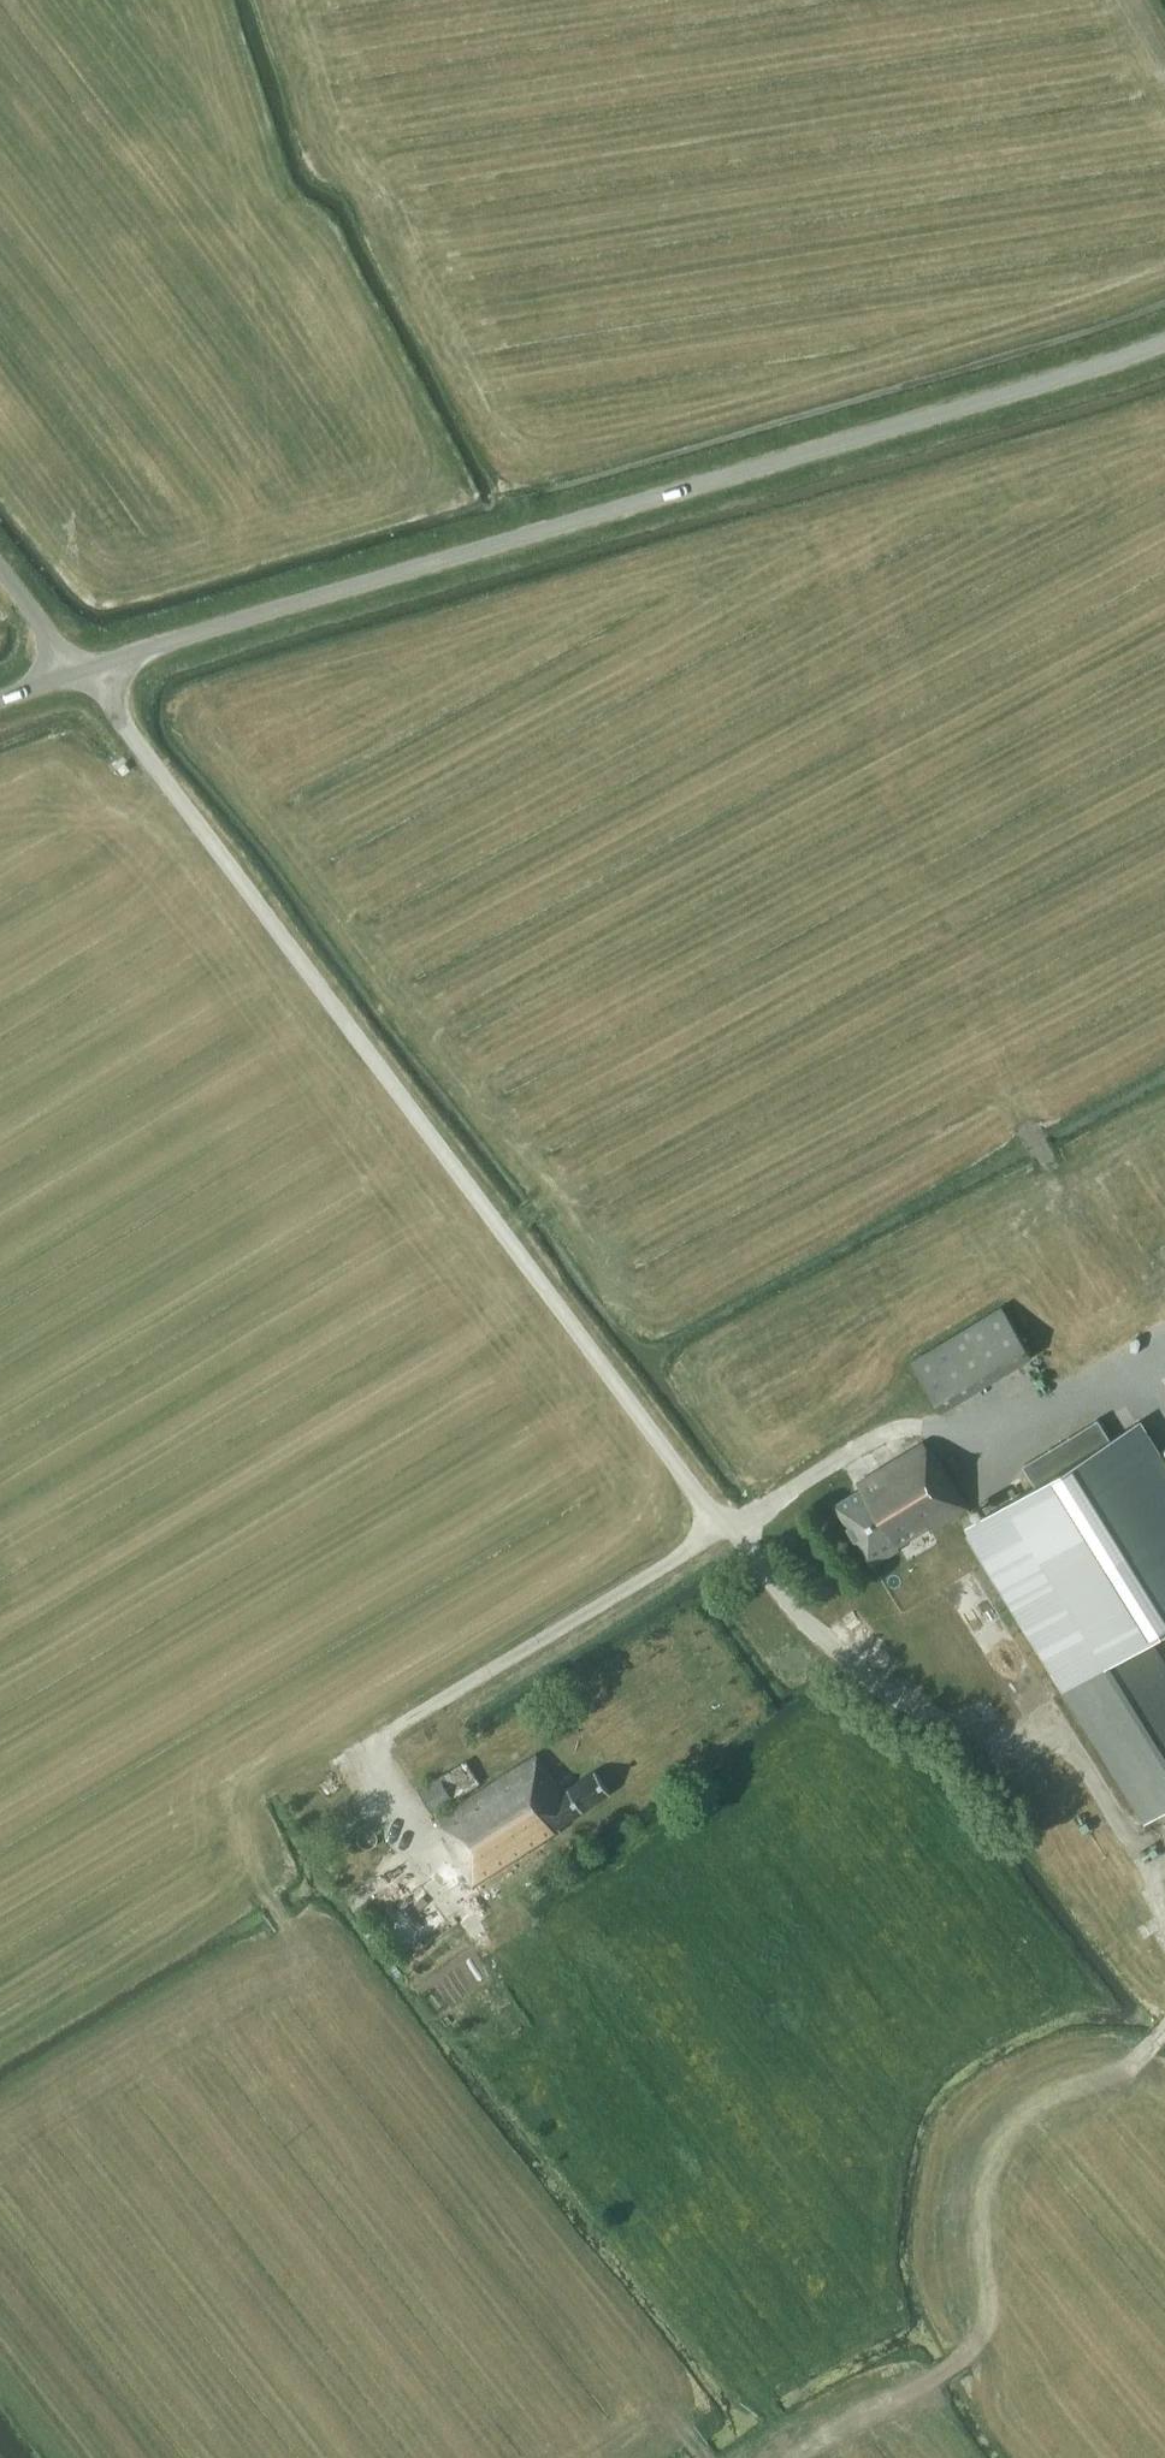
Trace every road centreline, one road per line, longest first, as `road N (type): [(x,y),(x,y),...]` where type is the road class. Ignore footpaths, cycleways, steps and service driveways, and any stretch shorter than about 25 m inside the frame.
road 1 (unclassified): [(0,706),(1164,351)]

